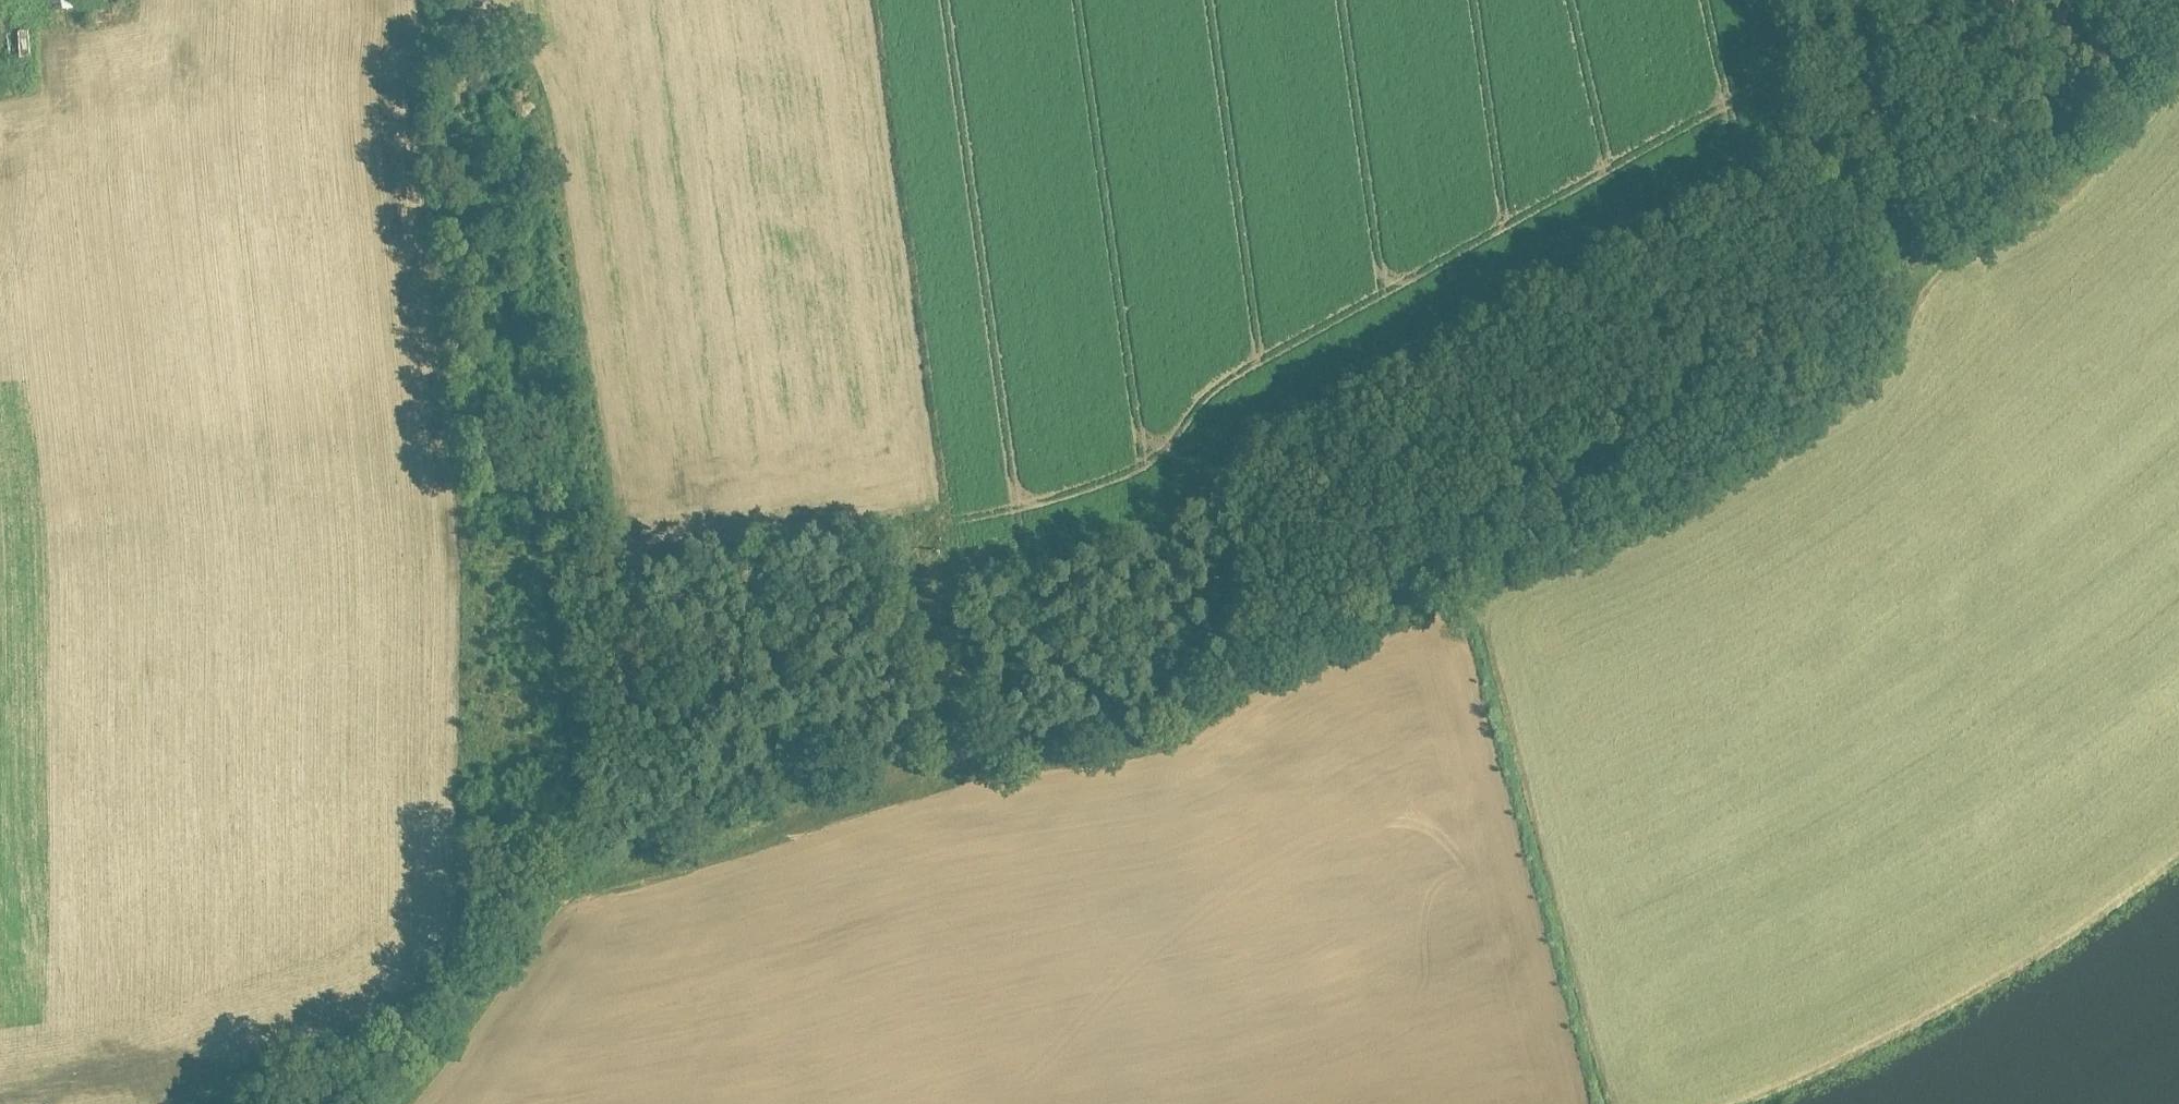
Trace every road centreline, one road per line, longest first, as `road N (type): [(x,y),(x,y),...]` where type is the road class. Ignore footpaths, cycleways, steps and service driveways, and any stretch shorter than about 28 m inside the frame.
road 1 (track): [(1864,0),(1918,235),(1913,277)]
road 2 (track): [(1808,149),(1892,209),(1913,212)]

